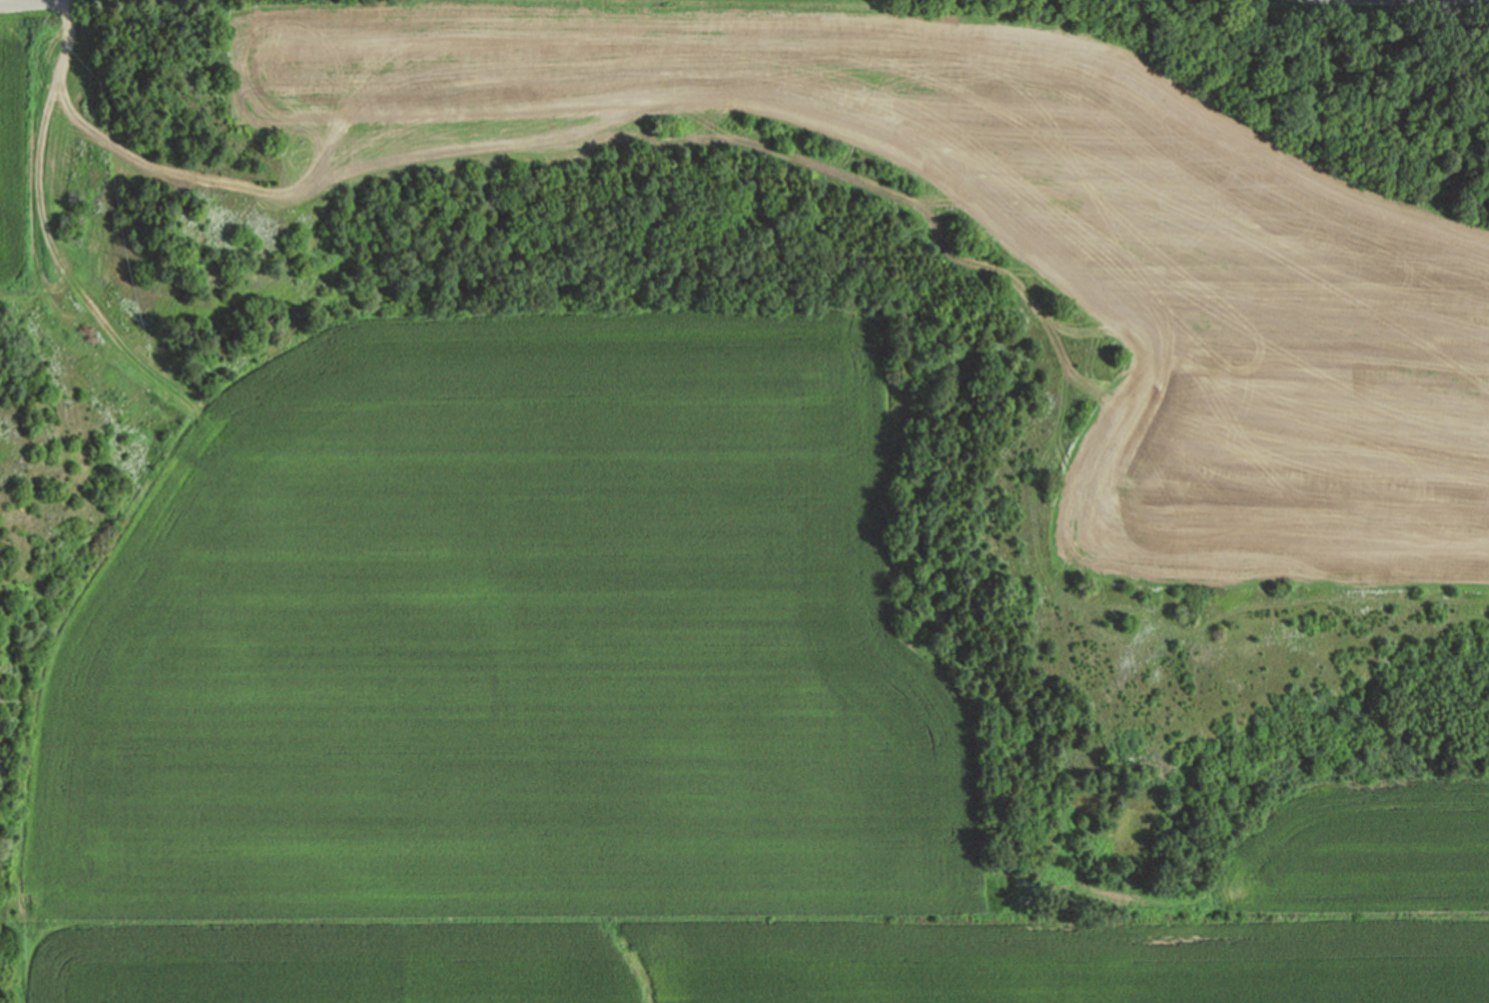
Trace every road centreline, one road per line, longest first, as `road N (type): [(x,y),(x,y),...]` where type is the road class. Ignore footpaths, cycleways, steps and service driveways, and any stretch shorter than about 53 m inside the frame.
road 1 (track): [(57,90),(67,112),(162,173),(238,190),(279,190),(394,162),(607,135),(746,139),(819,165),(918,202),(939,245),(1047,315),(1064,359),(1061,435),(1027,497),(1027,540),(1056,596),(1133,615),(1169,636),(1318,599),(1418,626),(1488,624)]
road 2 (track): [(65,0),(72,49),(41,135),(38,175),(51,240),(131,357),(206,417)]

